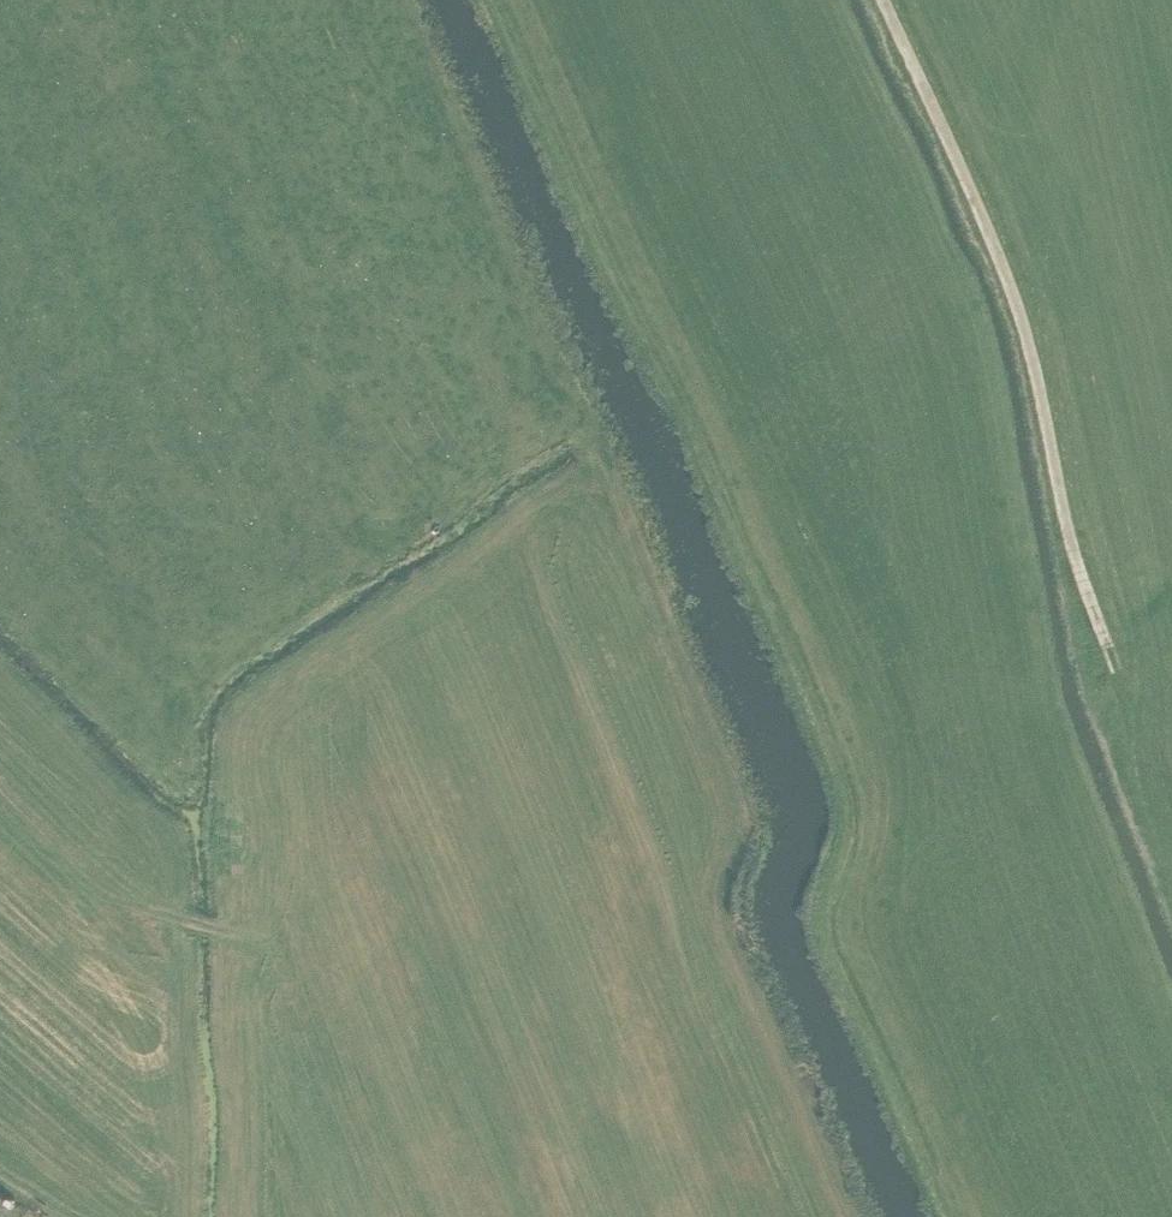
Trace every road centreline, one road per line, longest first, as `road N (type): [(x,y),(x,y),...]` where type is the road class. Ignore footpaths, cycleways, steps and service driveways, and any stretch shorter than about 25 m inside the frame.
road 1 (track): [(884,0),(981,205),(1016,304),(1069,549),(1116,672)]

